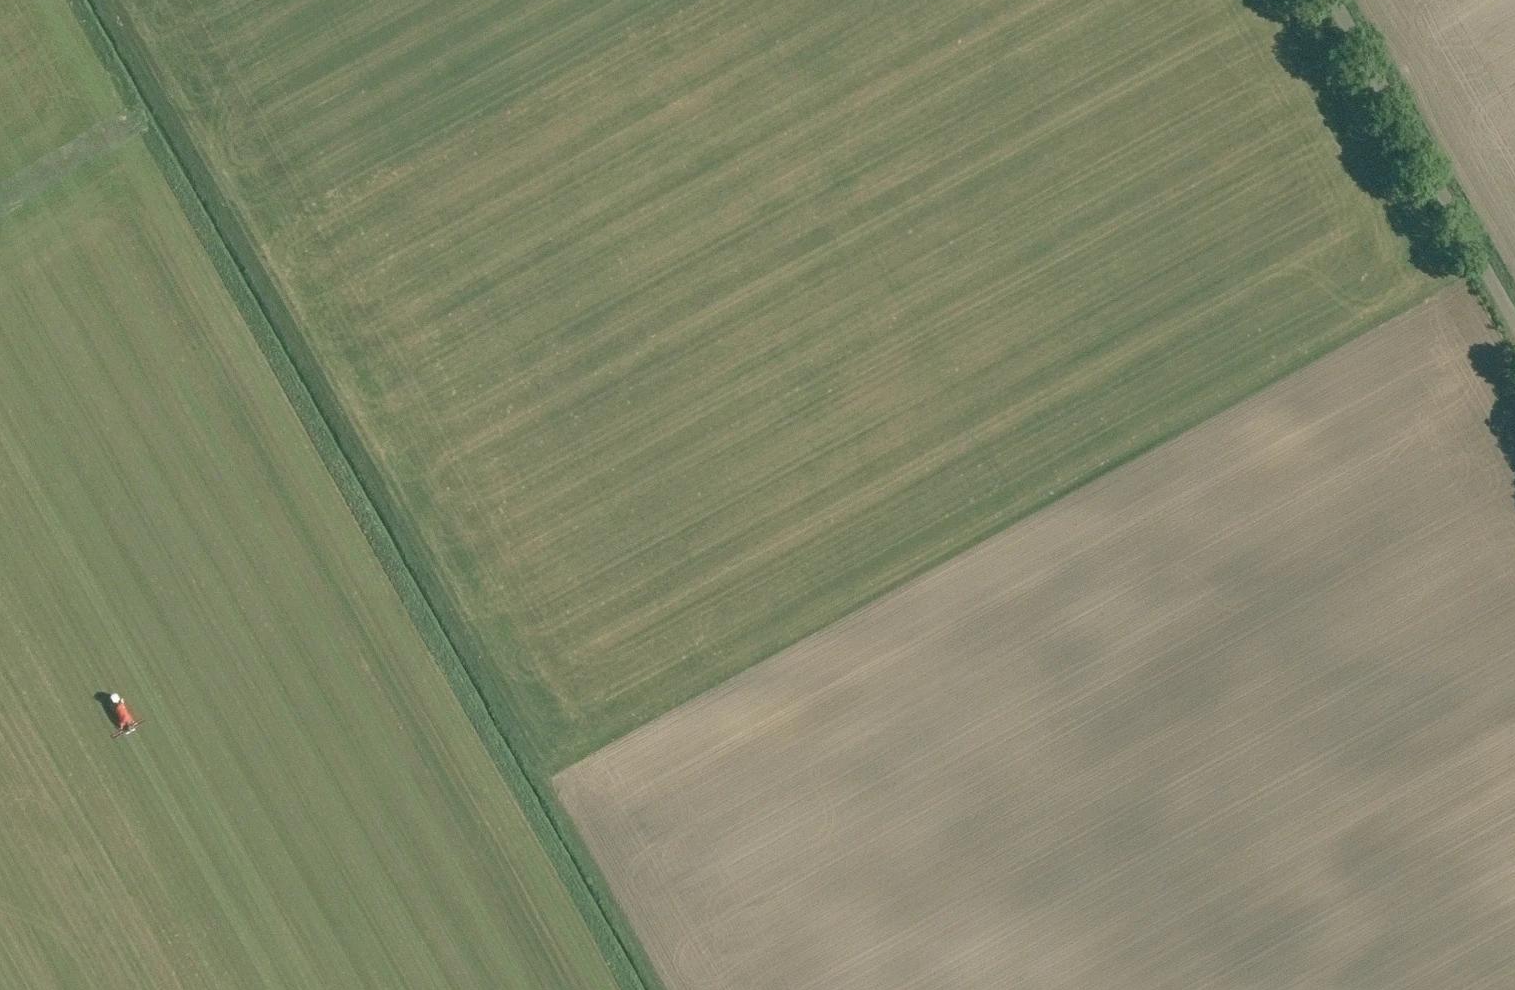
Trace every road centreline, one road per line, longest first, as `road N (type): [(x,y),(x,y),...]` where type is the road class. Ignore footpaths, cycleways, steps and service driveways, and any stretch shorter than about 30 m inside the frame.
road 1 (unclassified): [(1514,322),(1333,0)]

